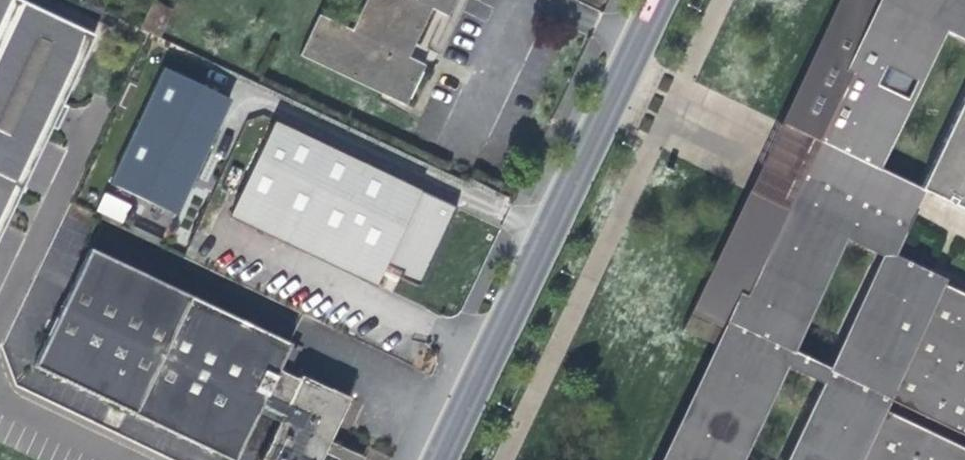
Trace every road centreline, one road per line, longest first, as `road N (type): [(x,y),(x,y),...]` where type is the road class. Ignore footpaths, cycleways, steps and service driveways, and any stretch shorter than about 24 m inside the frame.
road 1 (residential): [(439,459),(659,0)]

